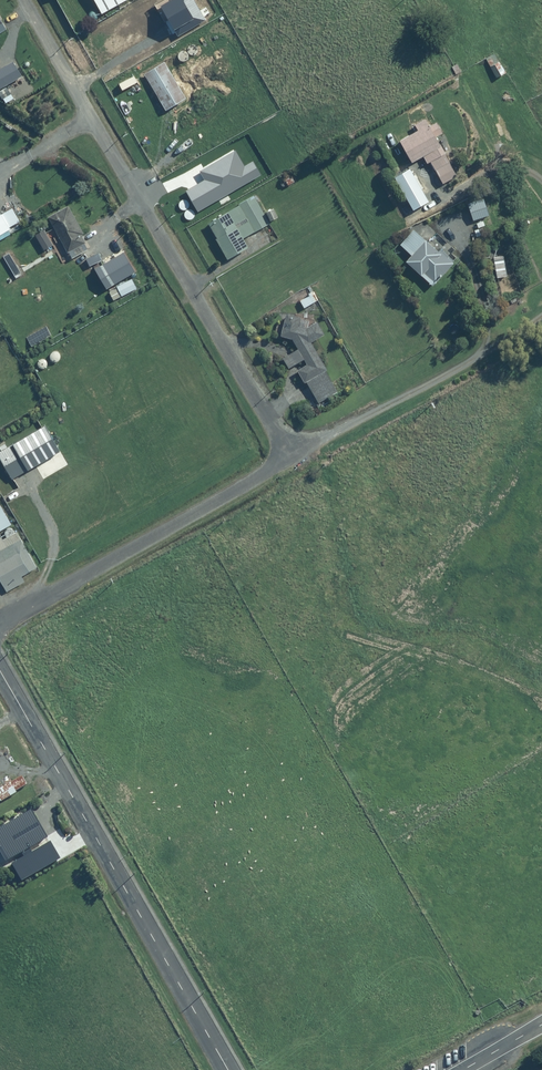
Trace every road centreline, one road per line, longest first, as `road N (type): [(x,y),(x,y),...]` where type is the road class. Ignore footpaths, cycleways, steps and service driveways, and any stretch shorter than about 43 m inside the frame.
road 1 (residential): [(27,0),(294,453)]
road 2 (unclassified): [(0,670),(229,1069)]
road 3 (residential): [(0,625),(294,453)]
road 4 (residential): [(294,453),(483,352)]

